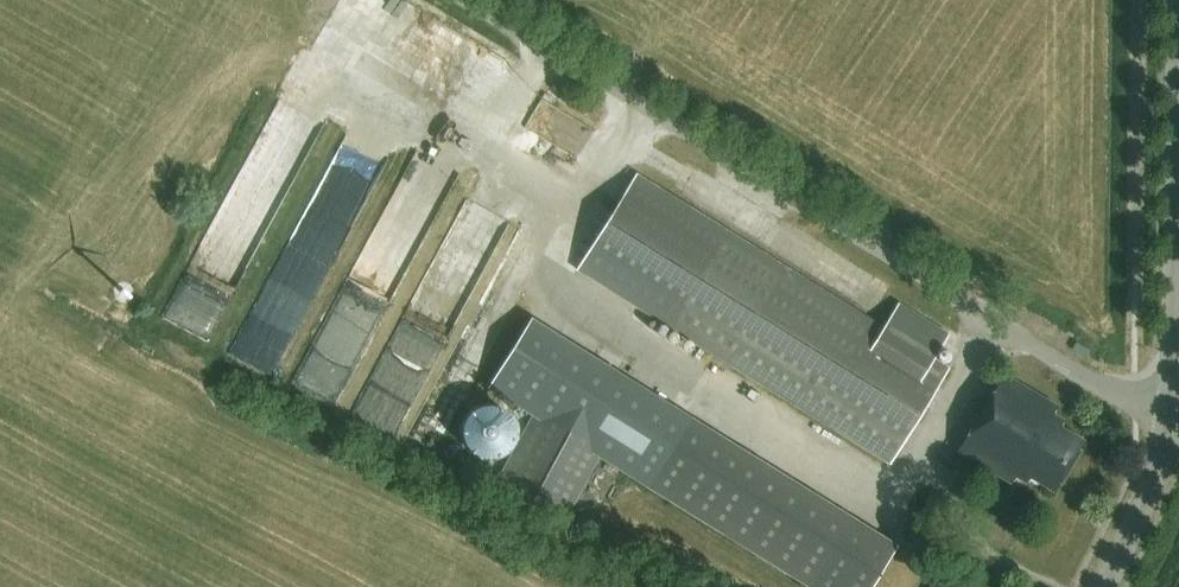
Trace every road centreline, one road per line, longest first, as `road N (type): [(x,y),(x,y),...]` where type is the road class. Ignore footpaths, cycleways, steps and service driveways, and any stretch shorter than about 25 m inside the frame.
road 1 (unclassified): [(1170,415),(1135,401),(468,0)]
road 2 (secondary): [(1170,415),(1178,93)]
road 3 (secondary): [(1106,586),(1144,512),(1170,415)]

